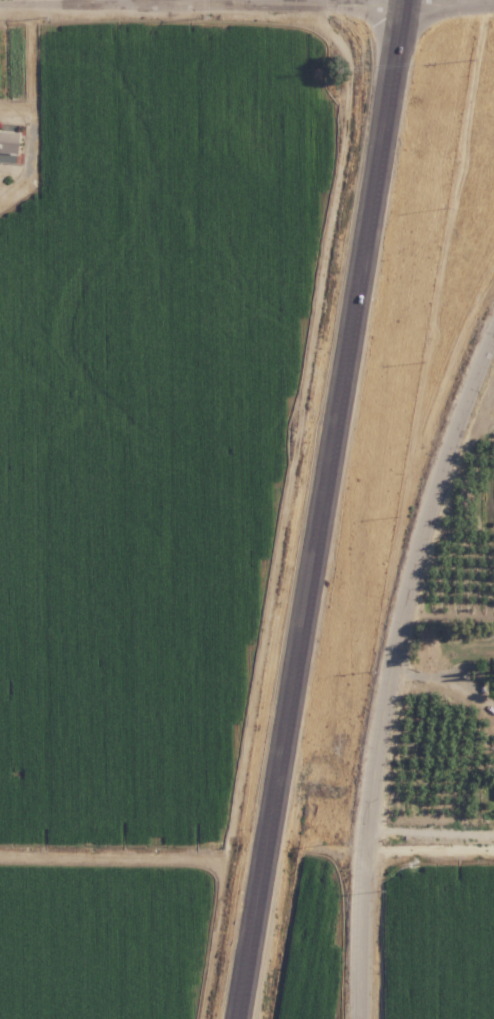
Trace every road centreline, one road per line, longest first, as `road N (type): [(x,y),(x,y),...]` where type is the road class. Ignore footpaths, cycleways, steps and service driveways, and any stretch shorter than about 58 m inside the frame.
road 1 (trunk): [(400,0),(240,1018)]
road 2 (residential): [(393,670),(366,825),(366,1018)]
road 3 (residential): [(493,383),(393,670)]

